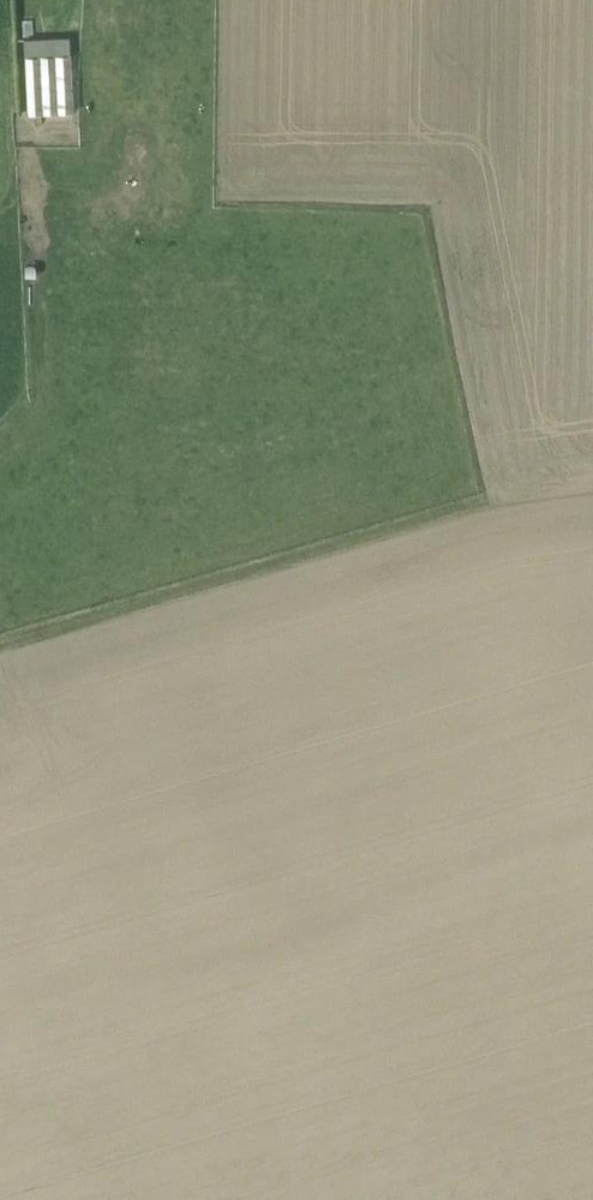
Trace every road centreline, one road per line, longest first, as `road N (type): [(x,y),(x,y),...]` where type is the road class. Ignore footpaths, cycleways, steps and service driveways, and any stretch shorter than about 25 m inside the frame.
road 1 (track): [(592,486),(318,541),(0,644)]

